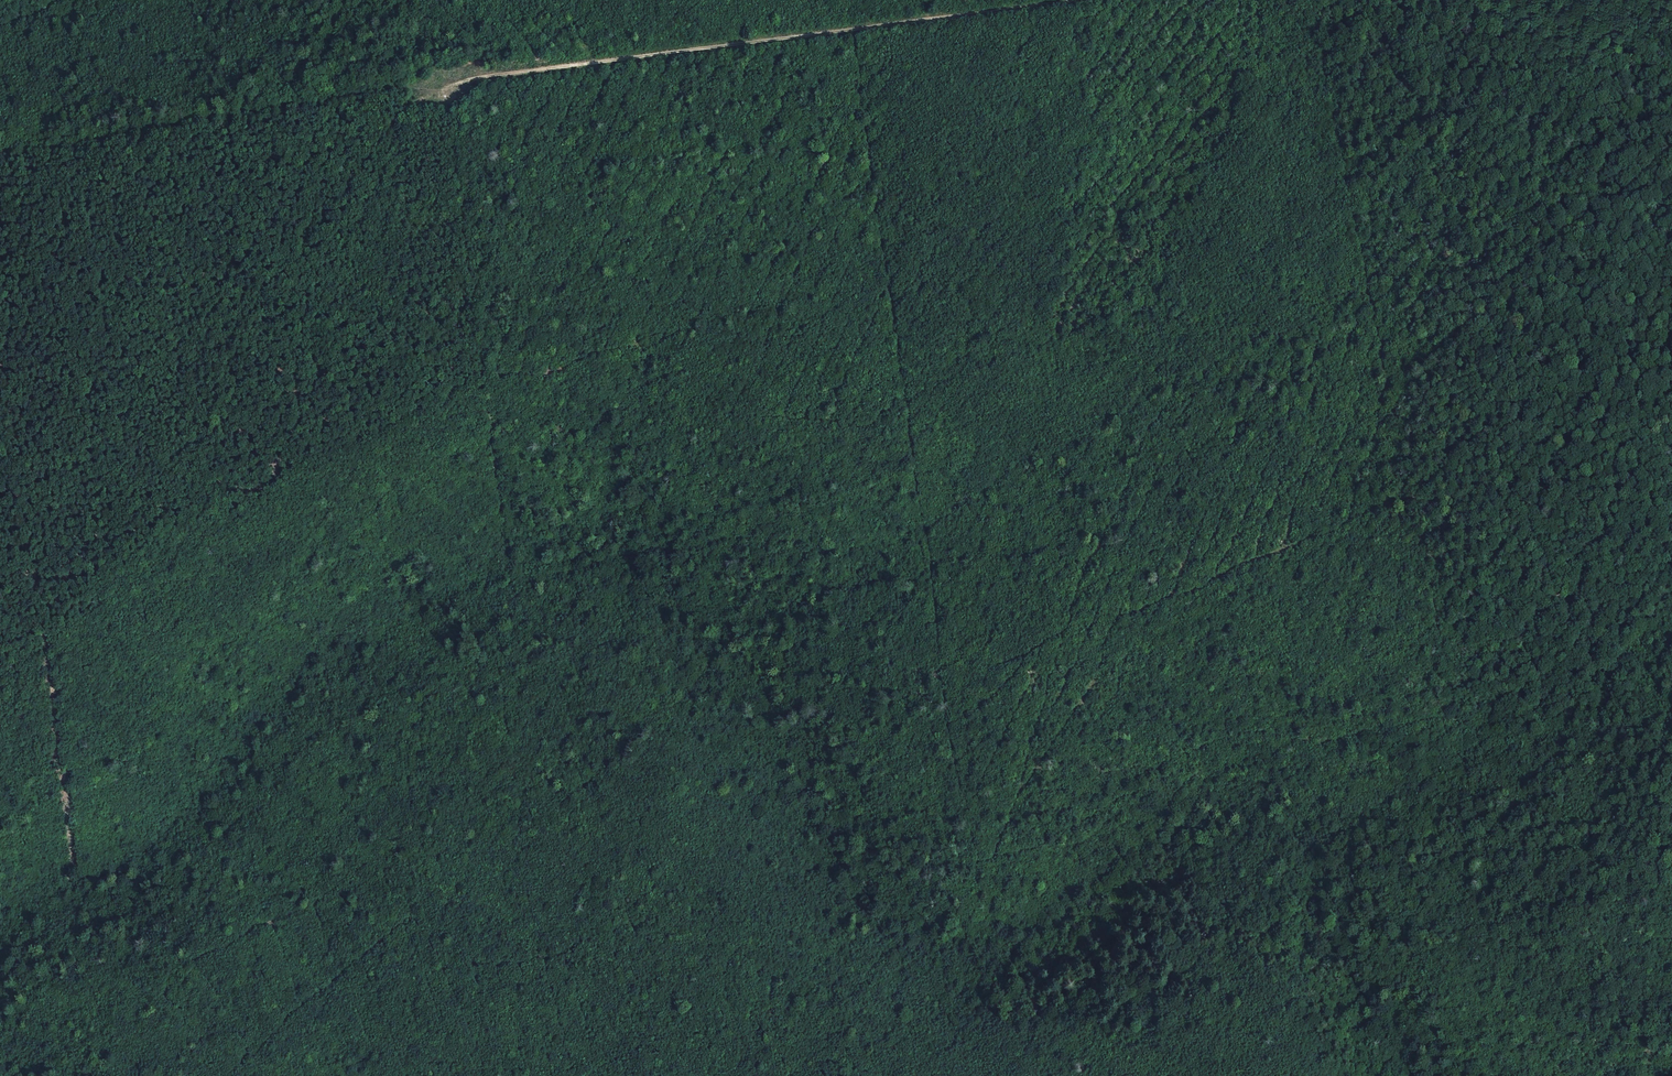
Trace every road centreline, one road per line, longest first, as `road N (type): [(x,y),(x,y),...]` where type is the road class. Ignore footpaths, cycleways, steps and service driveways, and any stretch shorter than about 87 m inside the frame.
road 1 (track): [(856,31),(444,84)]
road 2 (track): [(1095,0),(856,31)]

